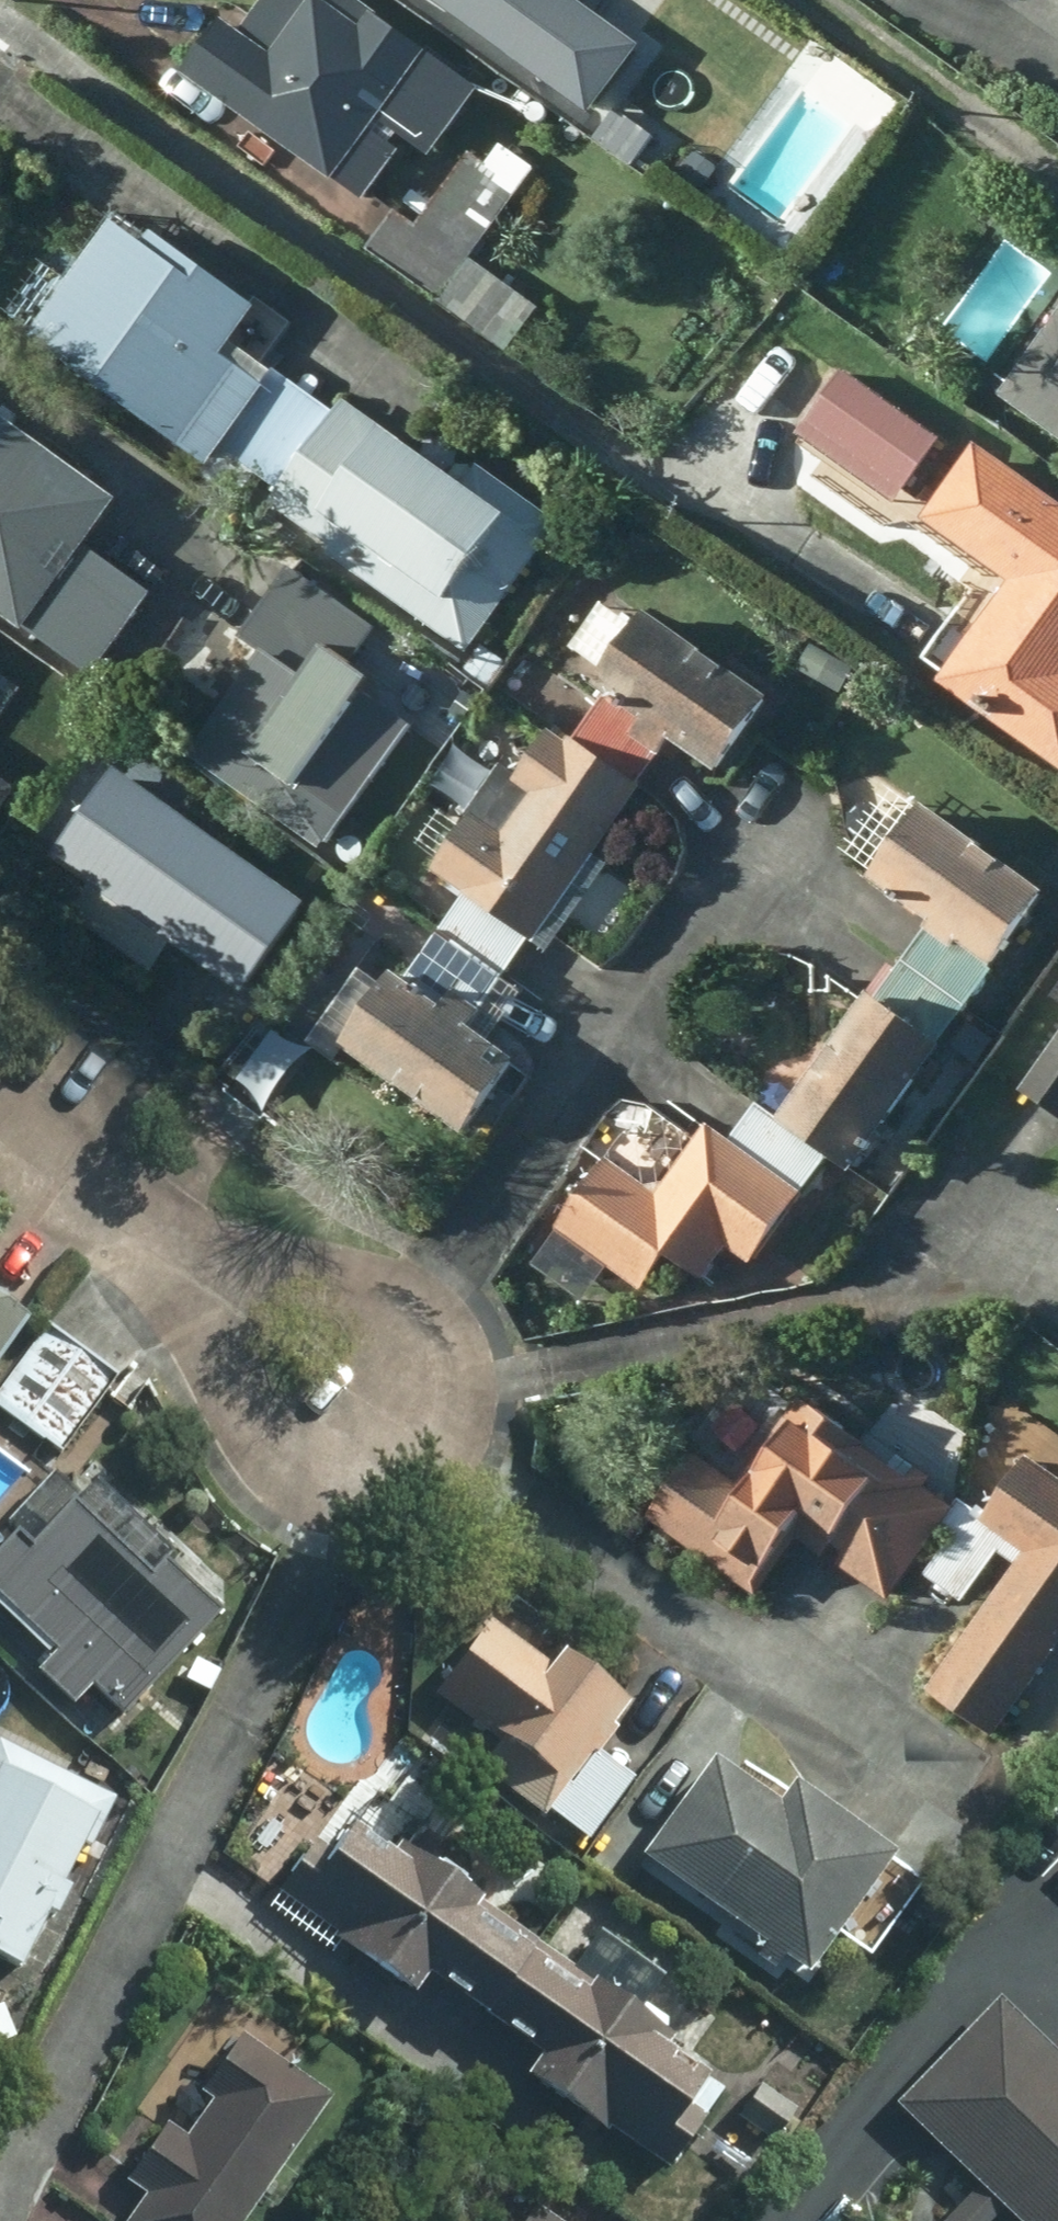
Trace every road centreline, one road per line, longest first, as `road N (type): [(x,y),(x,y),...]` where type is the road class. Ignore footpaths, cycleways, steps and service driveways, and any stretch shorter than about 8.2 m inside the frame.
road 1 (residential): [(153,1225),(333,1288),(415,1332),(448,1383),(449,1416),(423,1468),(367,1494),(333,1491),(264,1457),(219,1395)]
road 2 (residential): [(0,1085),(153,1225)]
road 3 (residential): [(219,1395),(153,1225)]

